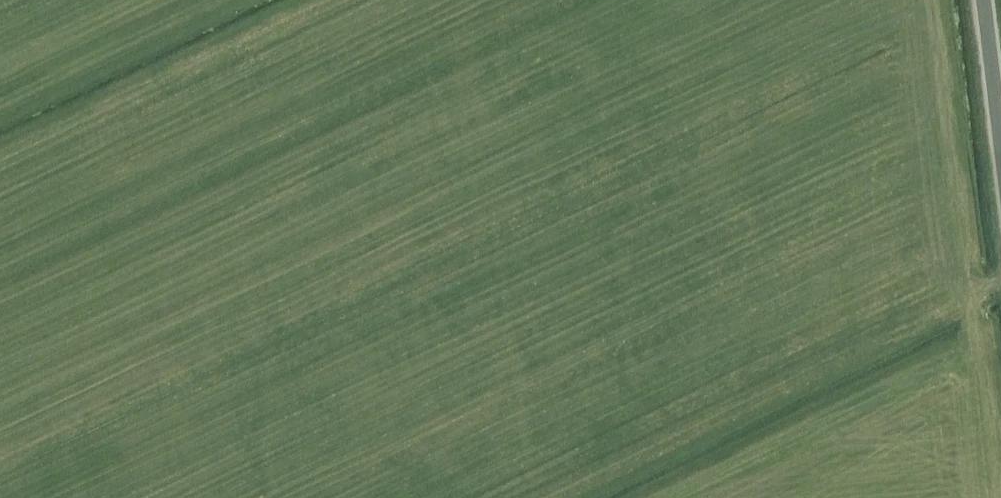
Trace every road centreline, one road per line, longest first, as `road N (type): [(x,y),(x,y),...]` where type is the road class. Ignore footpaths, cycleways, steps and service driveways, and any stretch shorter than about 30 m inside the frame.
road 1 (unclassified): [(1000,170),(979,0)]

